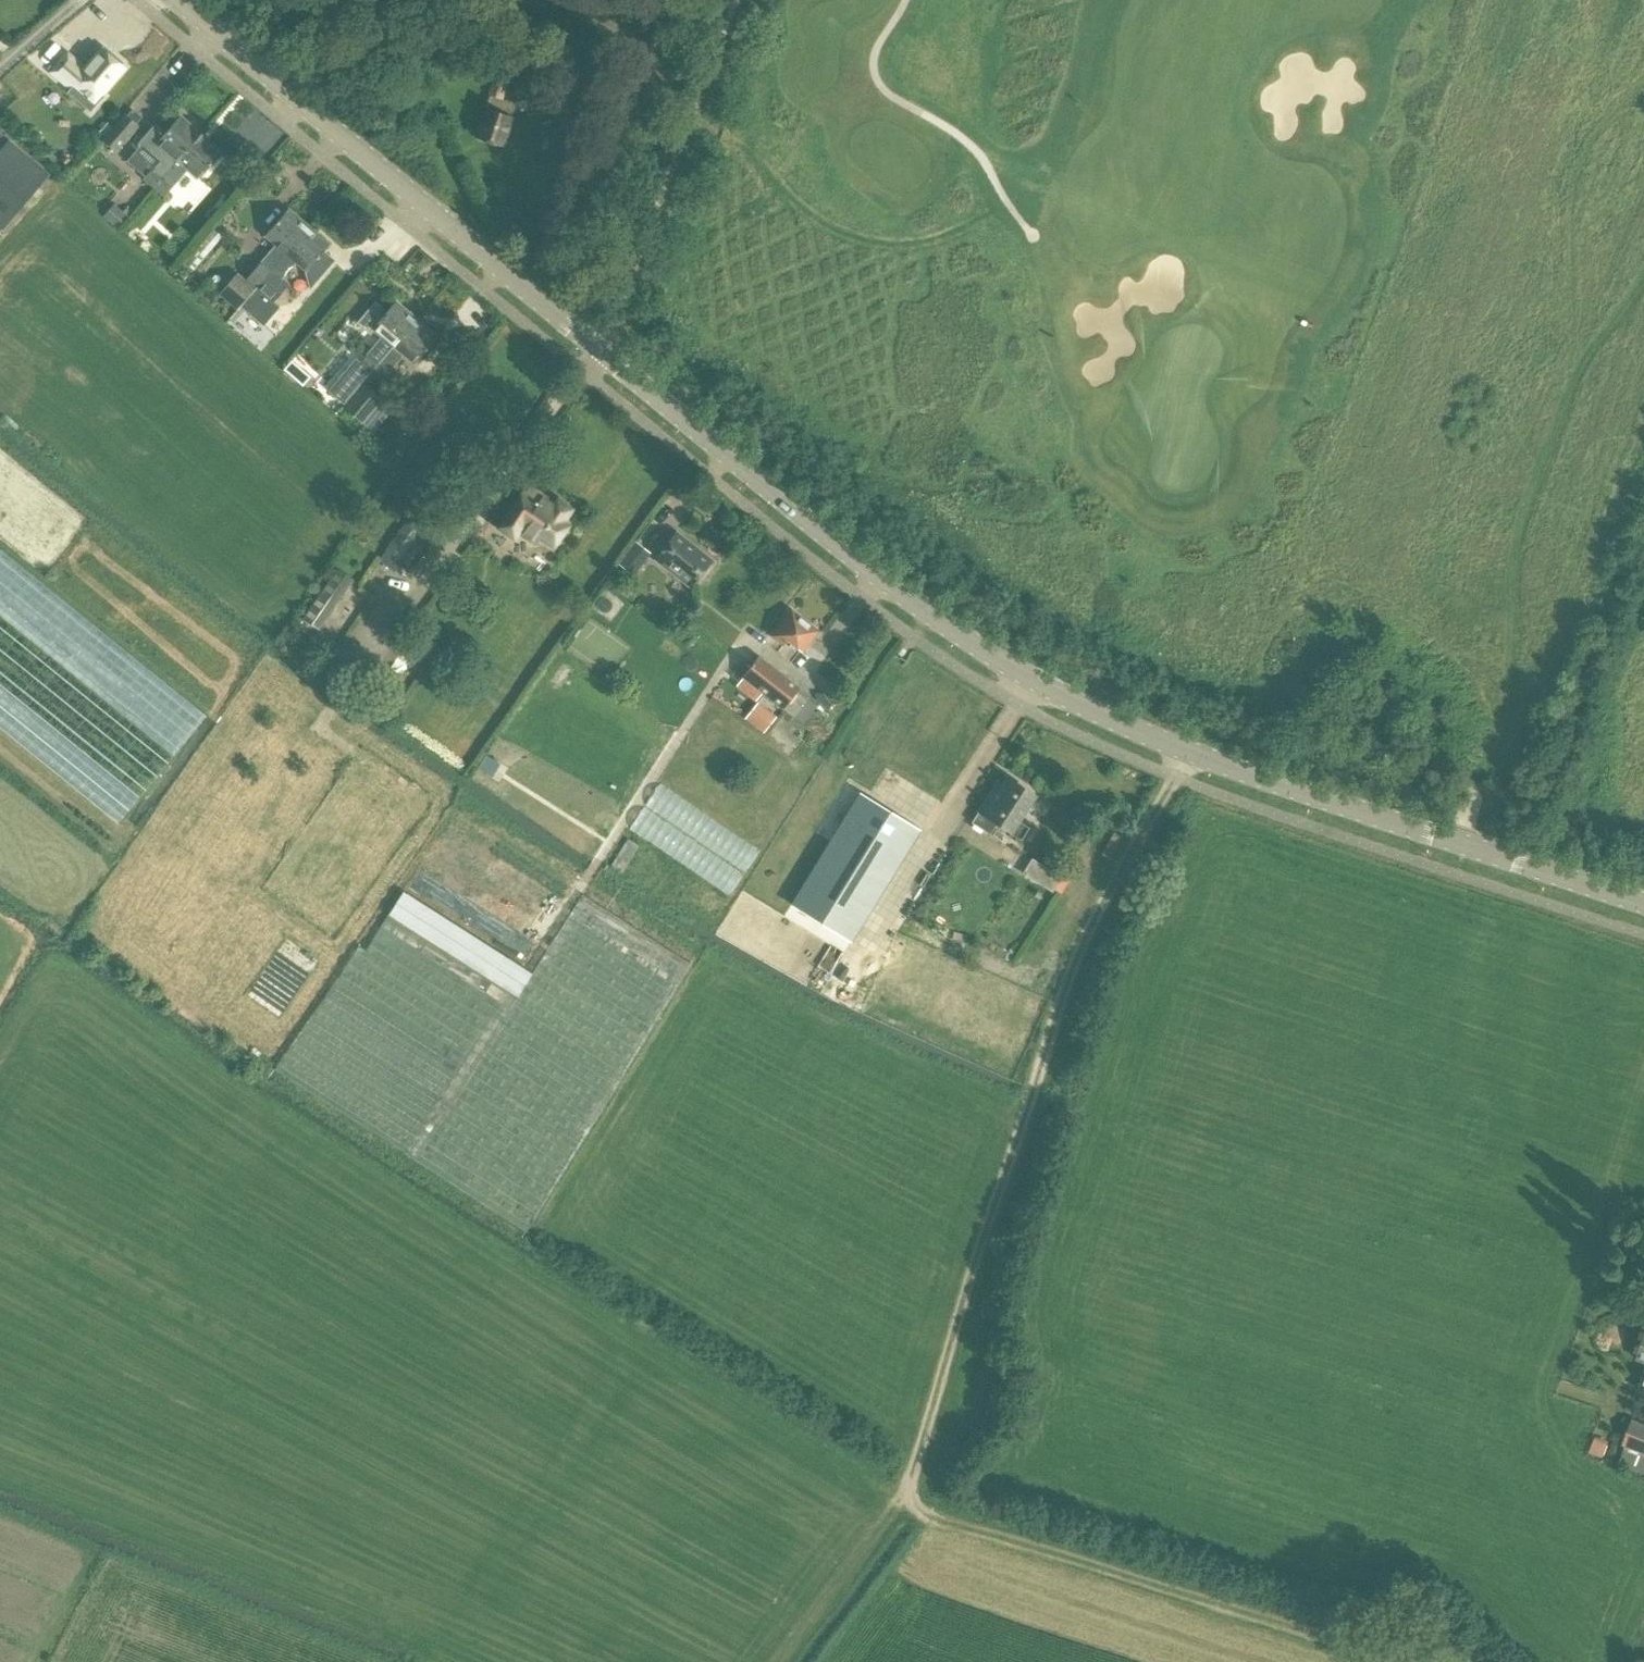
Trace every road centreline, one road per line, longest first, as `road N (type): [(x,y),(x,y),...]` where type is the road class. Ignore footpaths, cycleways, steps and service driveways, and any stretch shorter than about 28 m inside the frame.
road 1 (tertiary): [(1643,902),(1146,735),(993,657),(788,505),(180,0)]
road 2 (track): [(1400,1661),(923,1512),(908,1489),(1074,951),(1192,752)]
road 3 (track): [(1643,82),(1595,134),(1570,191),(1571,379),(1523,514),(1507,719),(1474,782),(1461,842)]
road 4 (track): [(1598,1661),(1577,1609),(1557,1464),(1536,1394),(1643,1069)]

